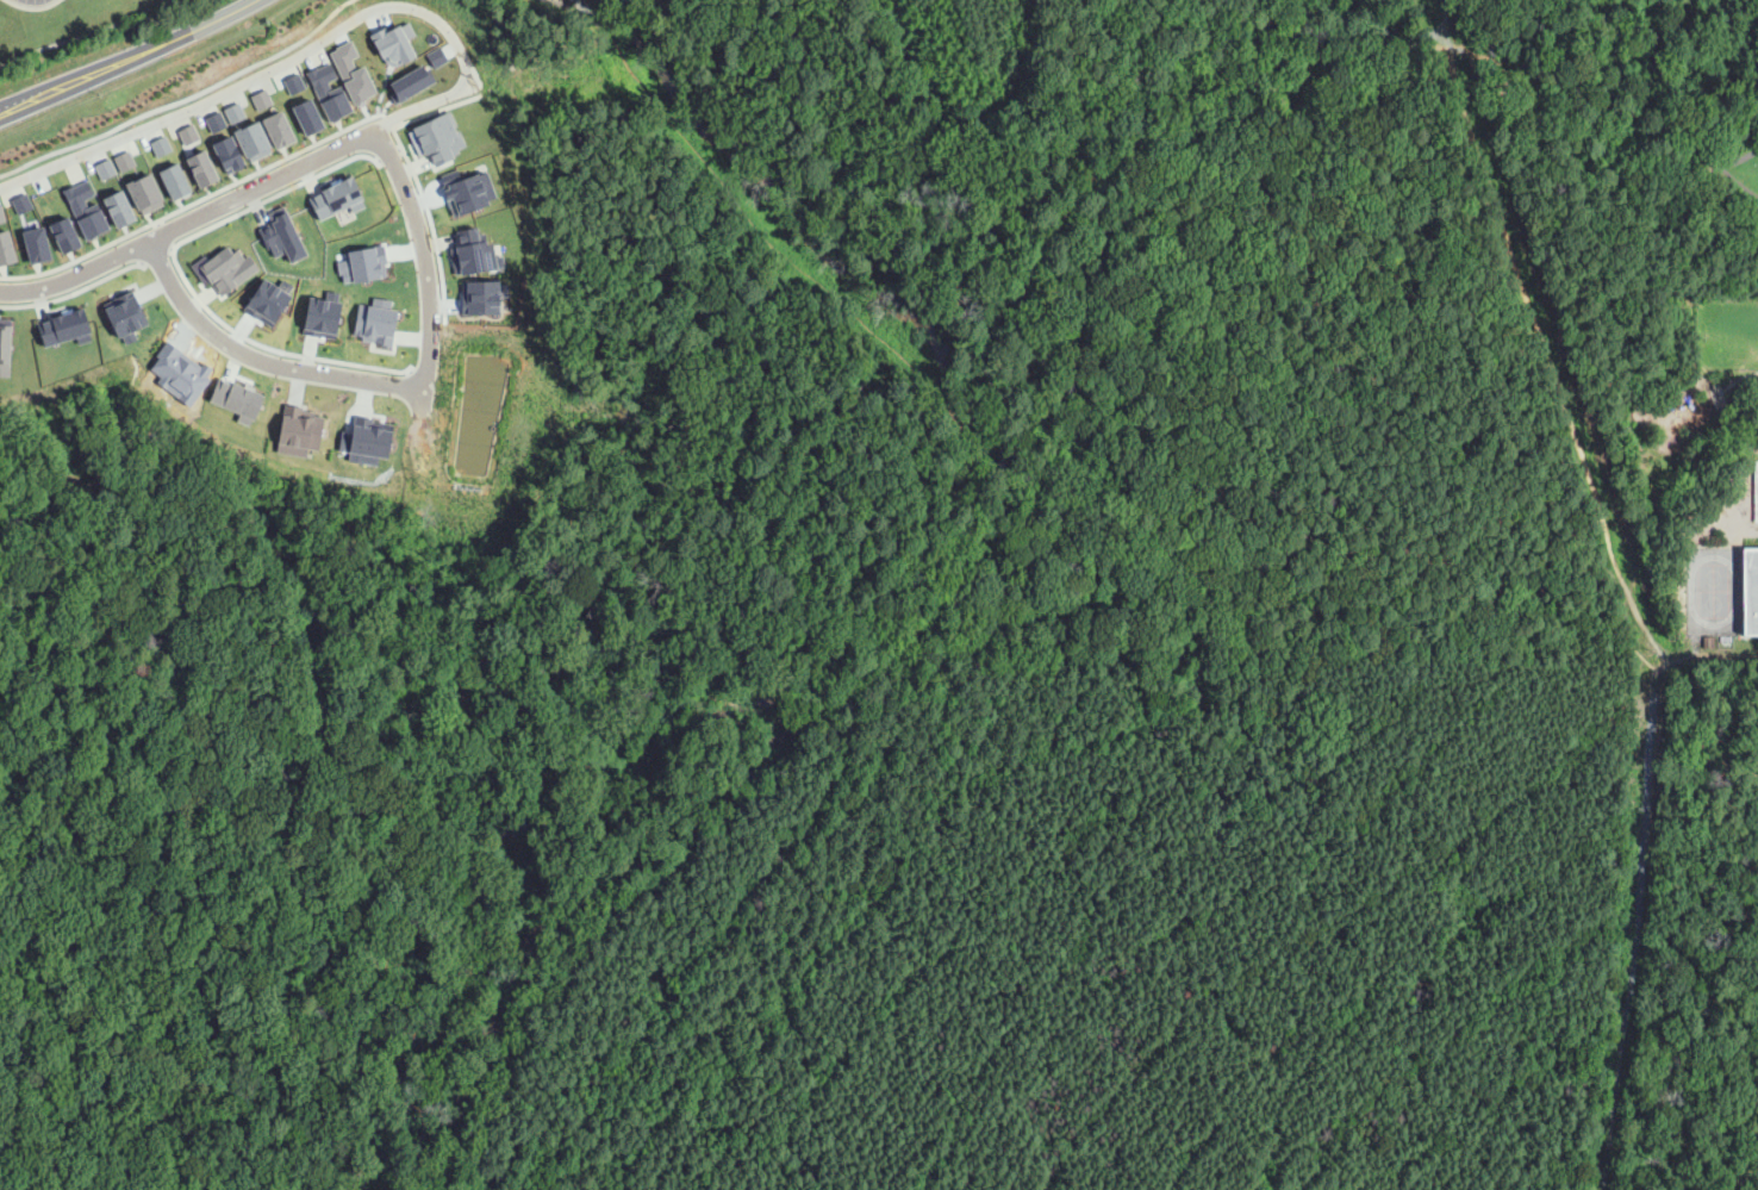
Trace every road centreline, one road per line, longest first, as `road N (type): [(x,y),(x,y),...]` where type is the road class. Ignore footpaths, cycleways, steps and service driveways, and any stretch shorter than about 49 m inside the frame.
road 1 (track): [(440,1189),(444,1141),(540,940),(737,781),(768,743),(923,631),(997,517),(1014,440),(1009,410),(990,382),(989,355),(1011,294),(1080,191),(1106,168),(1172,138),(1224,95),(1307,52),(1341,42),(1470,54)]
road 2 (track): [(1447,0),(1513,179),(1553,363),(1664,665)]
road 3 (track): [(1664,665),(1606,1189)]
road 4 (residential): [(0,292),(67,284),(379,133)]
road 5 (residential): [(151,242),(192,316),(260,362),(424,391)]
road 6 (residential): [(379,133),(411,197),(424,248),(431,305),(422,416)]
road 7 (secondary): [(0,111),(245,10)]

